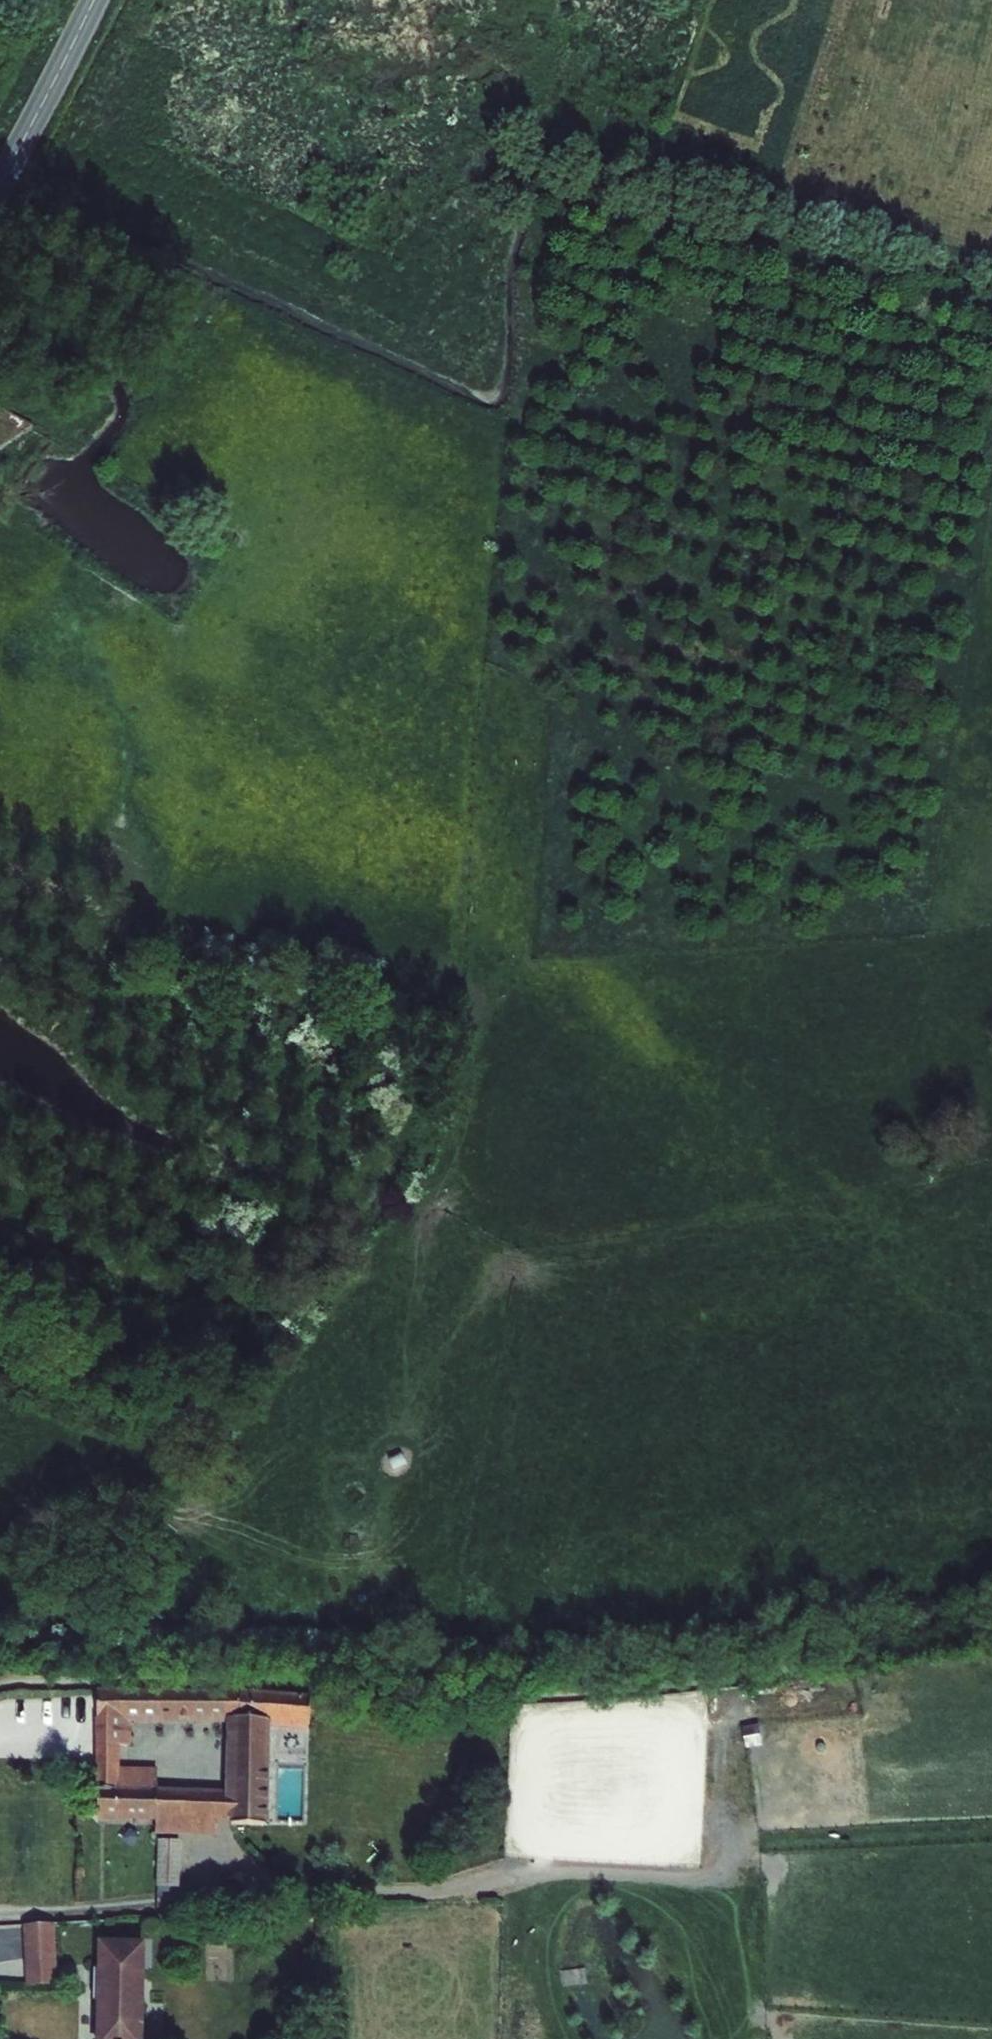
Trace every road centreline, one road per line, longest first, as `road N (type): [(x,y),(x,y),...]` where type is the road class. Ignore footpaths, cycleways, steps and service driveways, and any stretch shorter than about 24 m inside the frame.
road 1 (tertiary): [(0,180),(94,0)]

